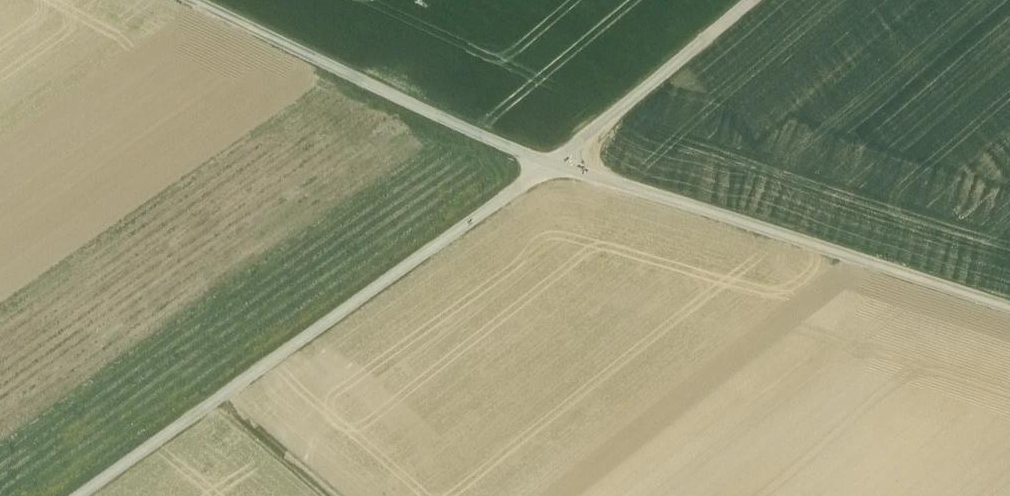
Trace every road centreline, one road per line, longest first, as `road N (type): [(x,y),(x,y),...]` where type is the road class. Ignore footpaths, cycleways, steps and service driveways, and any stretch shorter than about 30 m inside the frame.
road 1 (track): [(86,495),(552,170)]
road 2 (track): [(552,170),(1009,314)]
road 3 (track): [(187,0),(552,170)]
road 4 (track): [(552,170),(754,0)]
road 5 (track): [(330,495),(218,404)]

